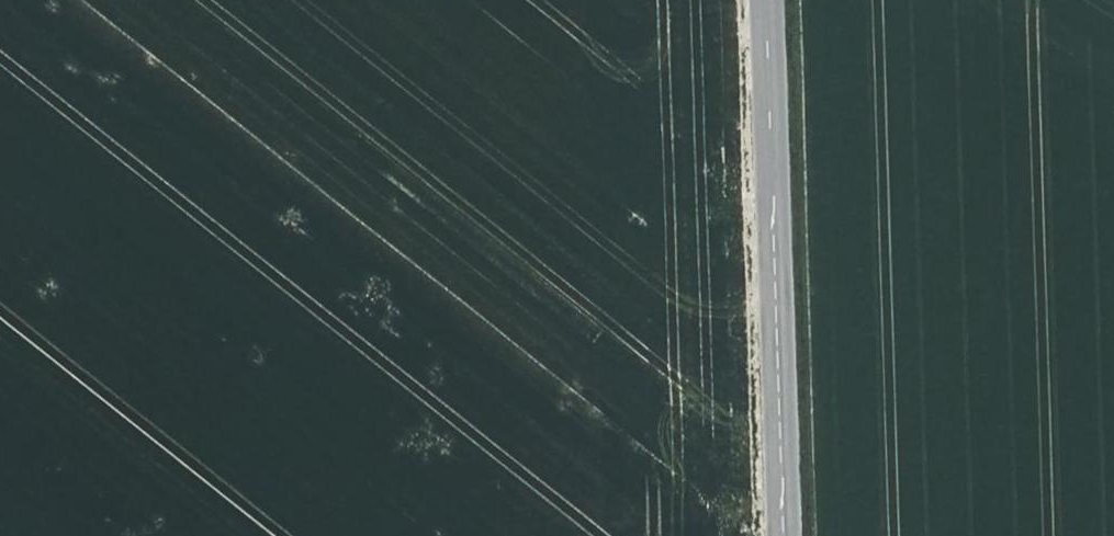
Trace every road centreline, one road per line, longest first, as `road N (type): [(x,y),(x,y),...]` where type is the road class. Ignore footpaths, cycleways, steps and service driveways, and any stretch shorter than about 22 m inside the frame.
road 1 (tertiary): [(766,0),(782,535)]

